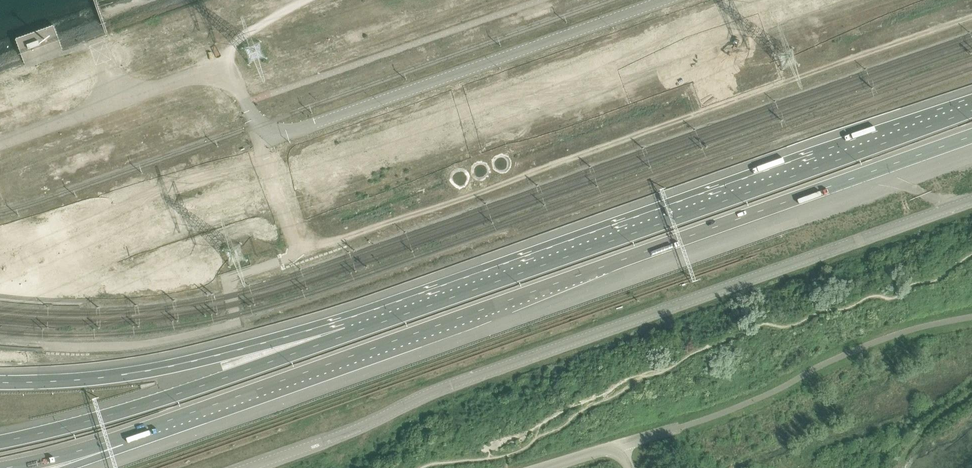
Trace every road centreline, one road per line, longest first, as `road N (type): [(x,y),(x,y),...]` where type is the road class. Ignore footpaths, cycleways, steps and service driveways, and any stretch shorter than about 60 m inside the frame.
road 1 (trunk): [(122,437),(971,136)]
road 2 (unclassified): [(247,467),(432,391),(971,200)]
road 3 (trunk): [(971,109),(349,333)]
road 4 (unclassified): [(665,0),(299,130),(268,130)]
road 5 (trunk): [(349,333),(162,400),(0,442)]
road 6 (trunk): [(349,333),(131,373),(0,382)]
road 7 (unclassified): [(0,143),(202,75),(234,87),(268,130)]
road 8 (unclassified): [(544,467),(682,427)]
road 9 (unclassified): [(268,130),(264,160),(297,252)]
road 10 (trunk): [(4,467),(122,437)]

